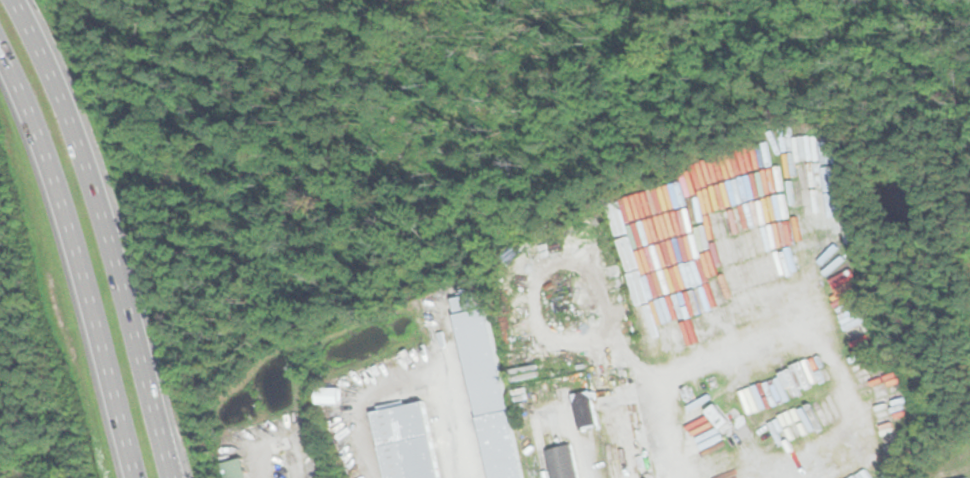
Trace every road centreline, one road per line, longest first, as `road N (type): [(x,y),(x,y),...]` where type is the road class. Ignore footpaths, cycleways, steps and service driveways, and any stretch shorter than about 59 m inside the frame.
road 1 (trunk): [(171,477),(78,143),(13,0)]
road 2 (trunk): [(0,50),(59,197),(135,477)]

